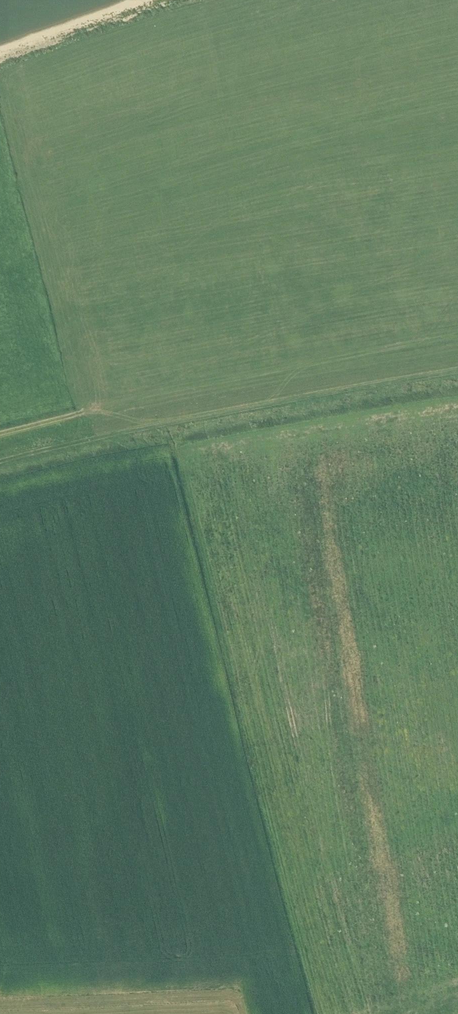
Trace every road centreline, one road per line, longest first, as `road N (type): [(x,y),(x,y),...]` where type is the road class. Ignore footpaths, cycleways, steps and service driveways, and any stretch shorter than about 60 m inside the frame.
road 1 (track): [(139,394),(0,429)]

